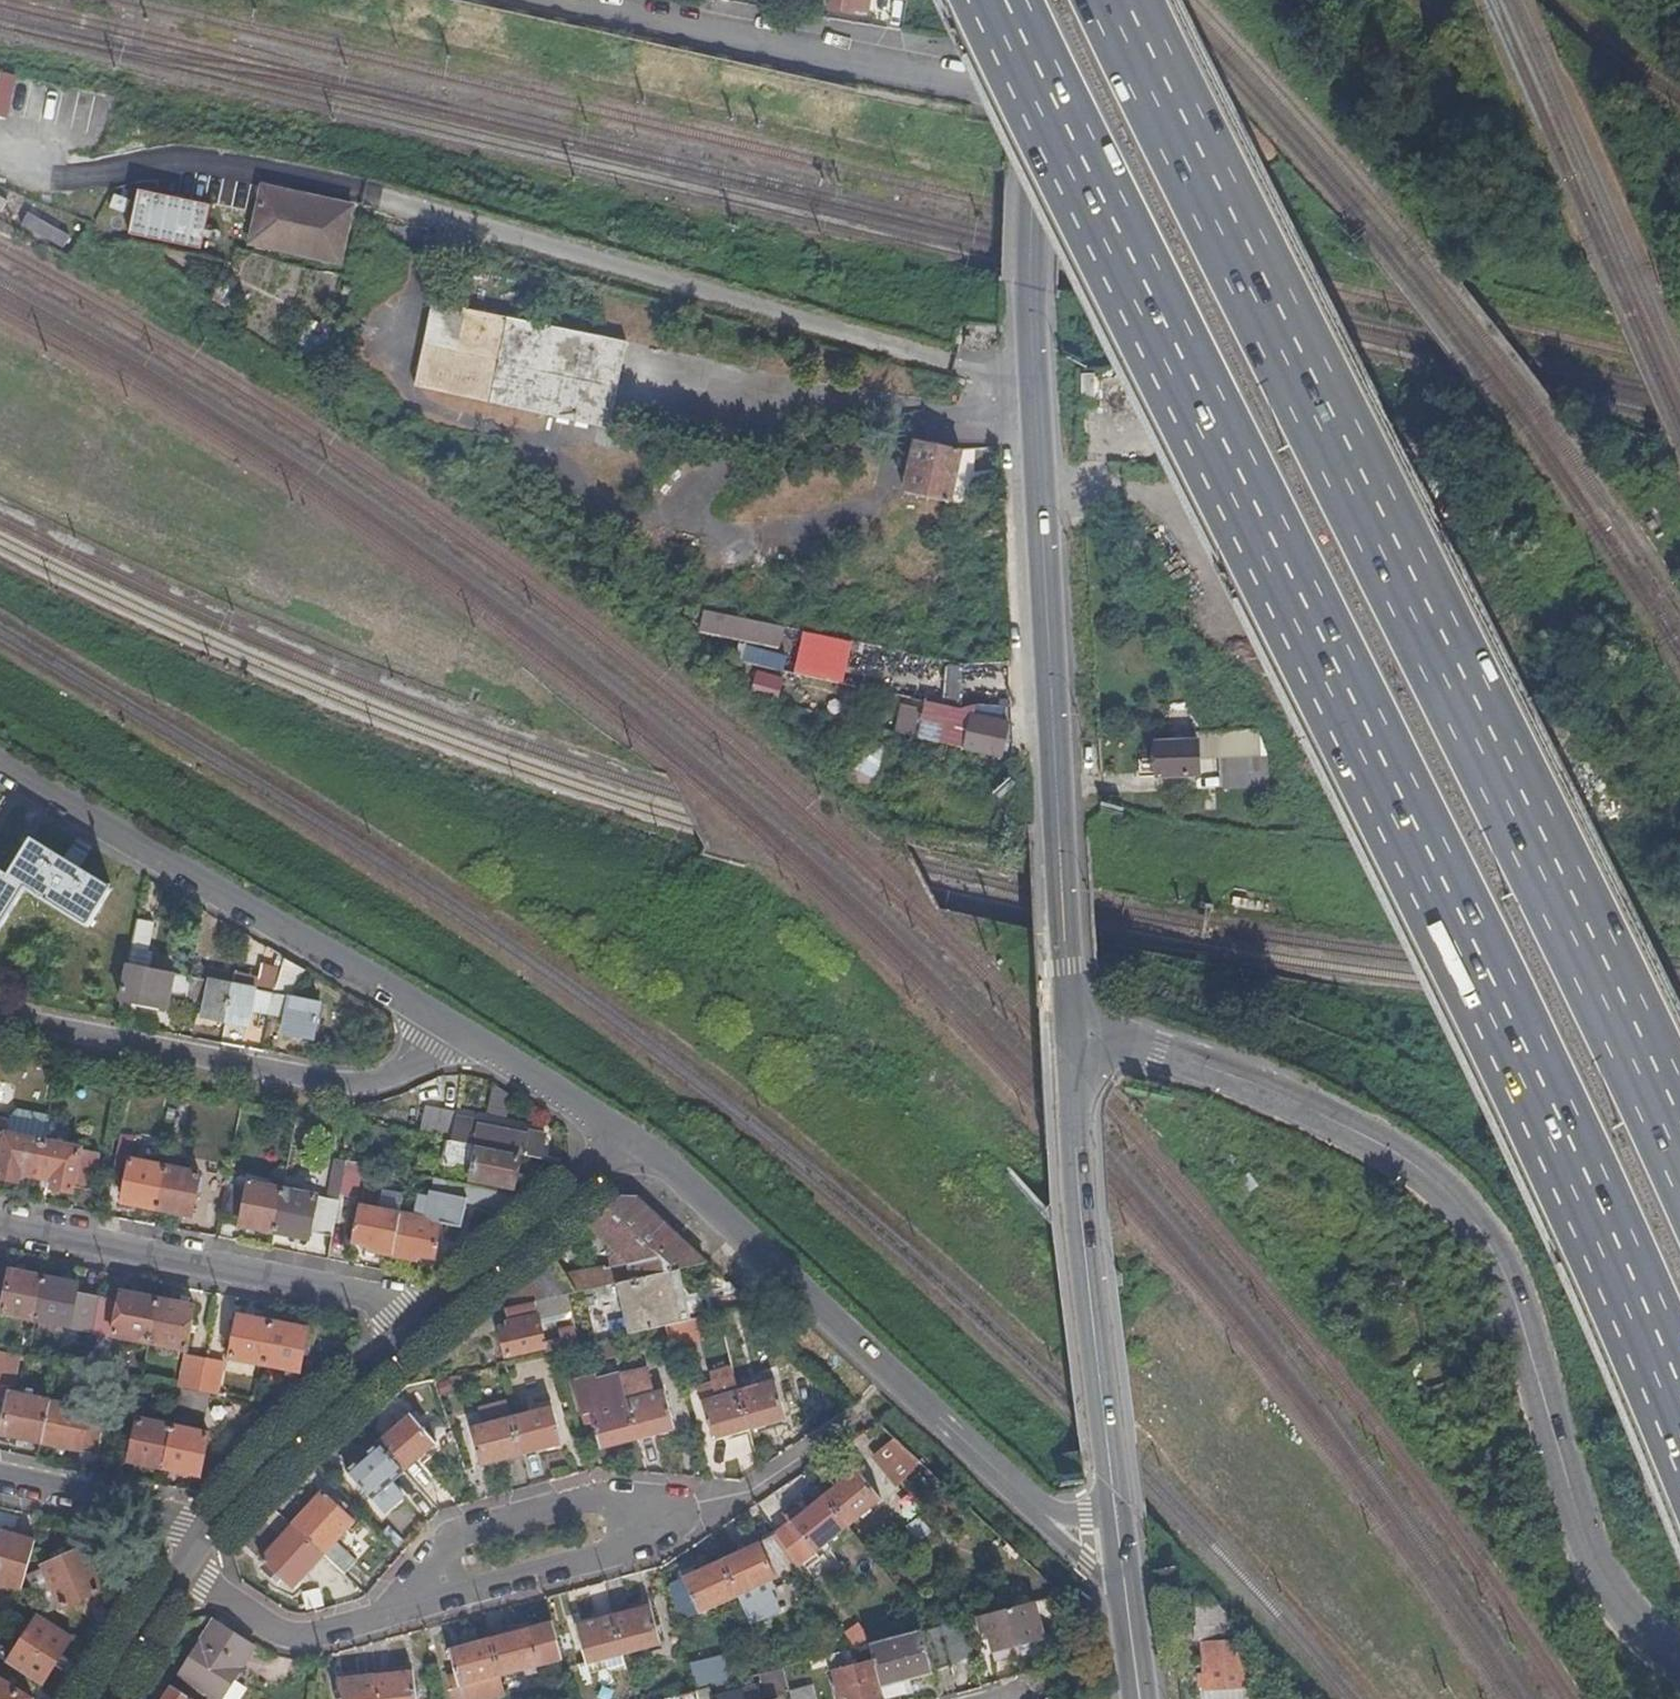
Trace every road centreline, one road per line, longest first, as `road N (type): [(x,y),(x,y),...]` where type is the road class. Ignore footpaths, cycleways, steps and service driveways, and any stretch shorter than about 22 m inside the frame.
road 1 (motorway): [(995,0),(1503,1020),(1679,1414)]
road 2 (motorway): [(1679,1144),(1124,0)]
road 3 (tertiary): [(1679,1666),(1619,1608),(1581,1525),(1507,1275),(1465,1213),(1413,1167),(1333,1121),(1064,1017)]
road 4 (primary): [(1028,105),(1031,375),(1064,1017)]
road 5 (residential): [(1121,1597),(887,1372),(617,1136)]
road 6 (primary): [(1064,1017),(1082,1287),(1121,1597)]
road 7 (residential): [(435,1023),(0,766)]
road 8 (unclassified): [(1028,105),(545,0)]
road 9 (residential): [(410,1602),(596,1556),(636,1537),(645,1514),(626,1502),(589,1500),(446,1543)]
road 10 (residential): [(0,1020),(331,1084),(390,1075),(435,1023)]
road 11 (residential): [(0,1228),(424,1313)]
road 12 (residential): [(424,1313),(196,1526)]
road 13 (residential): [(171,1566),(285,1635),(410,1602)]
road 14 (residential): [(617,1136),(424,1313)]
road 15 (residential): [(617,1136),(435,1023)]
road 16 (residential): [(196,1526),(0,1484)]
road 17 (residential): [(171,1566),(89,1698)]

